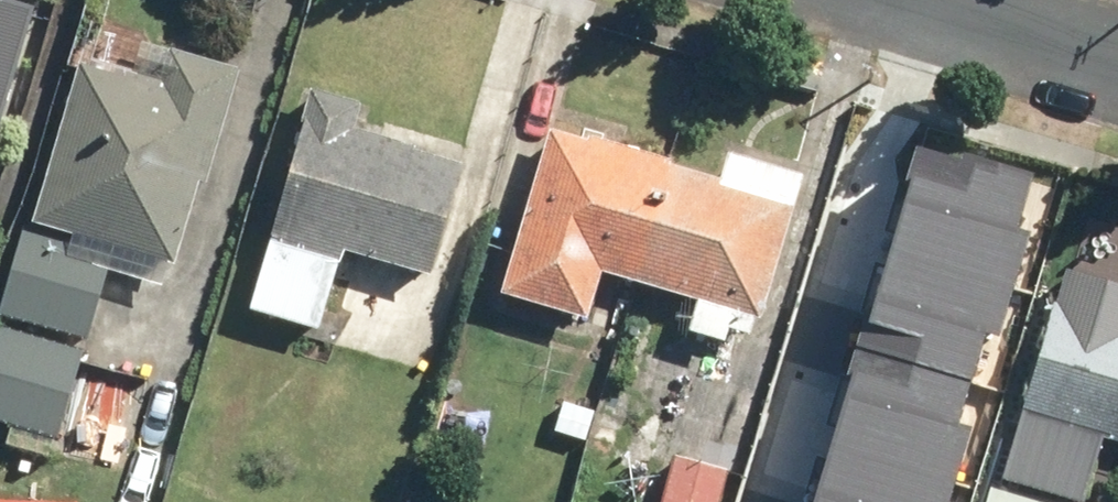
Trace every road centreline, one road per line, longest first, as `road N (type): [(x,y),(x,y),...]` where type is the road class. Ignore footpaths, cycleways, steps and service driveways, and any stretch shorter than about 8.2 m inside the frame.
road 1 (residential): [(897,0),(1117,60)]

